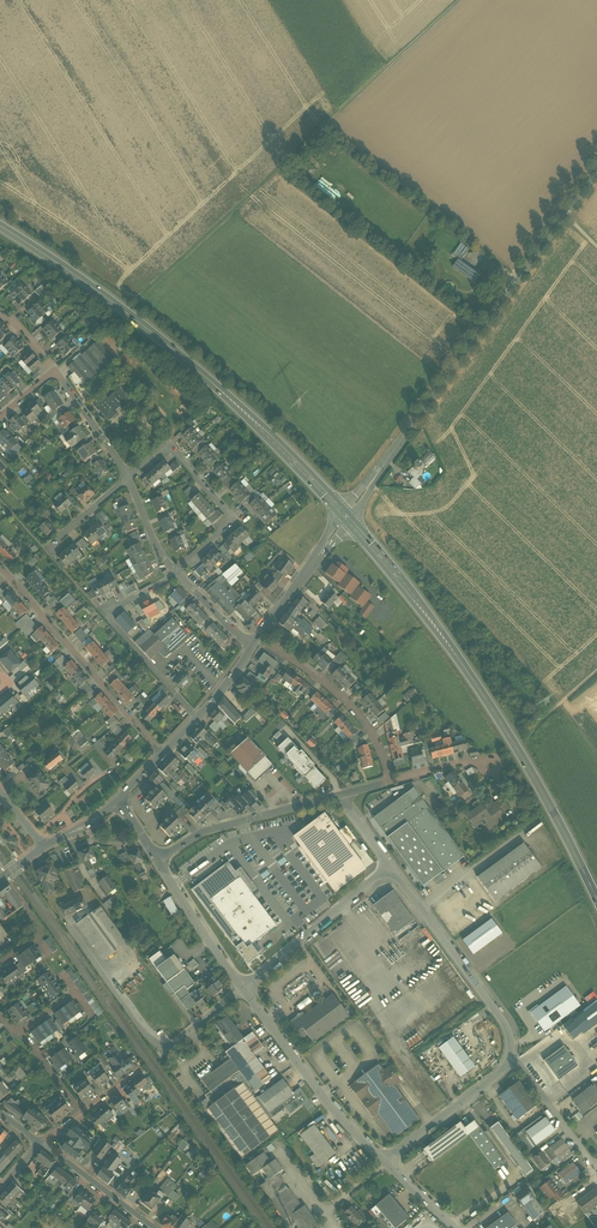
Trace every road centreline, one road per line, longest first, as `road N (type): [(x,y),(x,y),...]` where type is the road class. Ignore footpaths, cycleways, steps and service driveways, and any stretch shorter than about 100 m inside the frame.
road 1 (primary): [(346,517),(492,708),(596,900)]
road 2 (track): [(126,310),(461,0)]
road 3 (primary): [(0,226),(126,310),(243,411),(346,517)]
road 4 (secondary): [(596,170),(346,517)]
road 5 (residential): [(164,753),(0,568)]
road 6 (unclassified): [(508,1062),(507,1021),(390,866)]
road 7 (residential): [(176,572),(235,519),(168,443),(127,478)]
road 8 (residential): [(197,718),(103,616),(176,572)]
road 9 (unclassified): [(242,989),(383,1161)]
road 10 (residential): [(391,779),(377,741),(345,701),(257,639)]
road 11 (residential): [(157,858),(206,831),(342,794)]
road 12 (unclassified): [(242,989),(390,866)]
road 13 (unclassified): [(383,1161),(508,1062)]
road 14 (unclassified): [(157,858),(242,989)]
road 15 (tertiary): [(346,517),(257,639)]
road 16 (unclassified): [(508,1062),(520,1065),(592,1165)]
road 17 (residential): [(43,1144),(150,1227)]
road 18 (residential): [(127,478),(53,369)]

